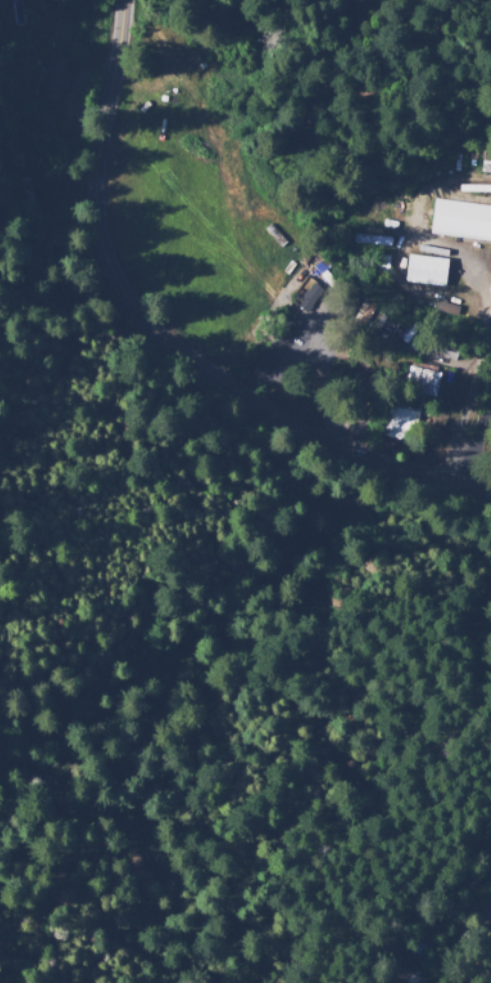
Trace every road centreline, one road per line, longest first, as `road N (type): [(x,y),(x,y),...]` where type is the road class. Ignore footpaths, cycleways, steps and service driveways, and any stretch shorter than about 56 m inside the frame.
road 1 (primary): [(121,0),(93,180),(95,223),(122,295),(156,334),(298,431),(386,466),(490,494)]

